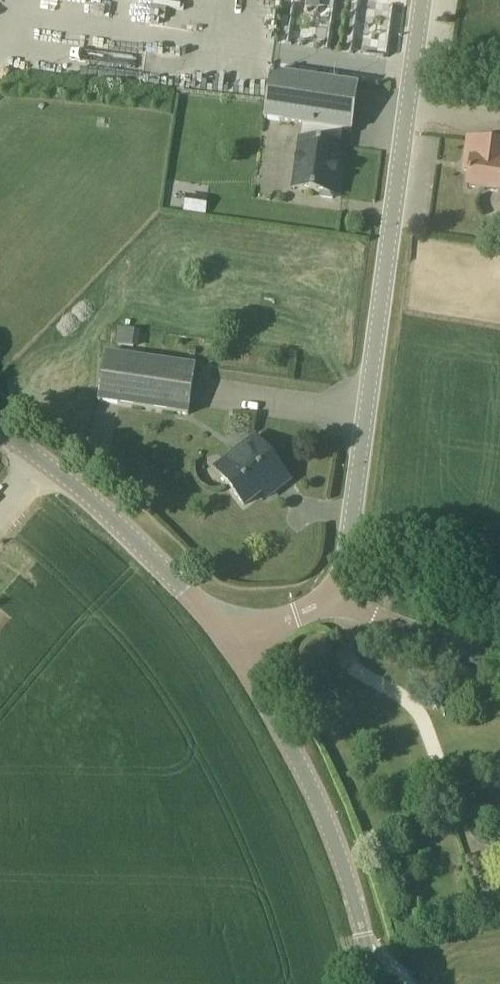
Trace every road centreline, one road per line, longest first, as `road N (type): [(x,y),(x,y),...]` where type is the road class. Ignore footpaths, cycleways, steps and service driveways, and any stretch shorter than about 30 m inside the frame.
road 1 (unclassified): [(333,610),(421,0)]
road 2 (tertiary): [(373,983),(327,819),(232,639)]
road 3 (tertiary): [(232,639),(147,550),(0,425)]
road 4 (unclassified): [(499,670),(333,610)]

